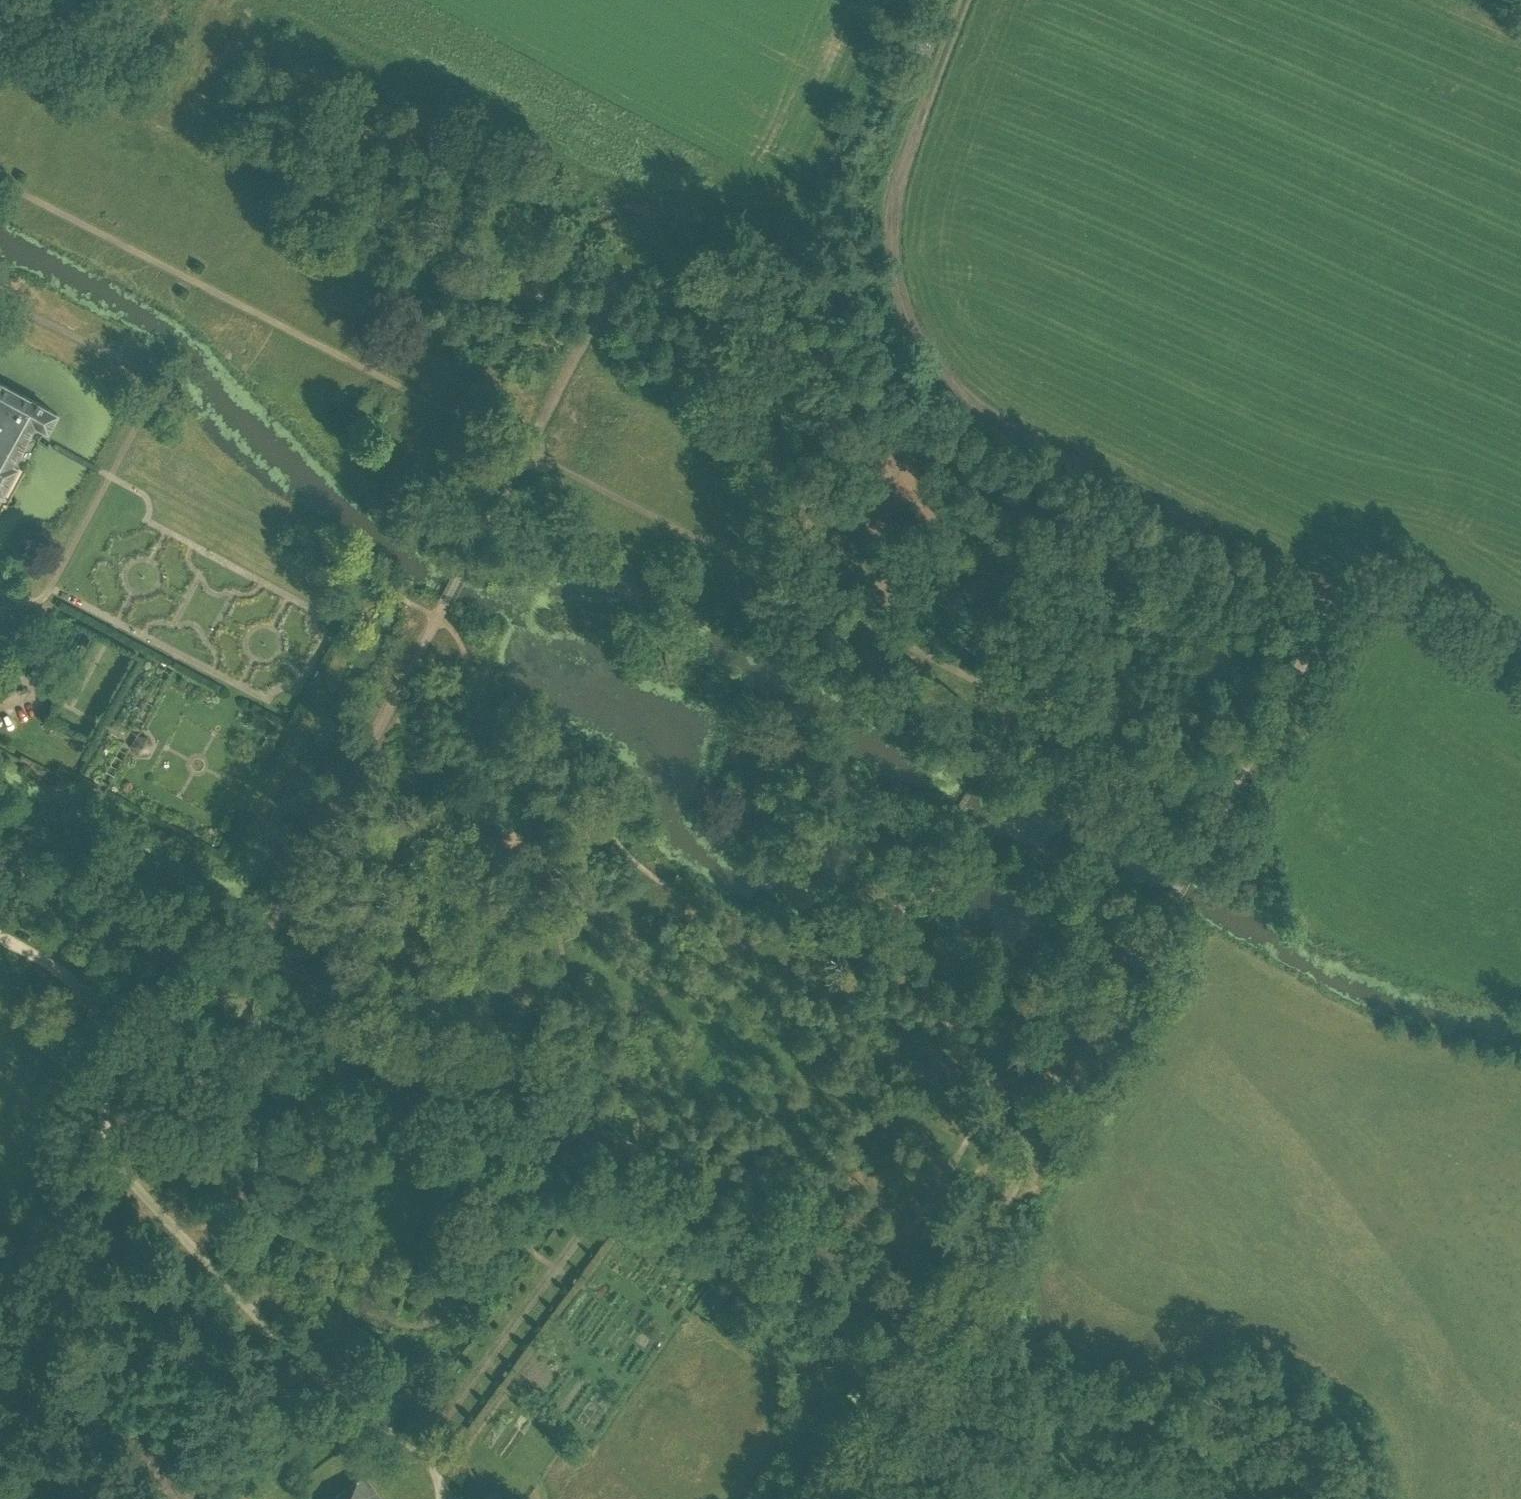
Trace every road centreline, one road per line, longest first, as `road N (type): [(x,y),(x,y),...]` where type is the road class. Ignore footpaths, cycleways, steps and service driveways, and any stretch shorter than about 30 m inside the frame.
road 1 (track): [(156,907),(860,1277),(893,1269),(987,1093),(970,1065),(859,1012),(685,906),(606,798),(478,745),(437,637)]
road 2 (track): [(244,979),(449,615),(625,273)]
road 3 (residential): [(839,1498),(1157,921)]
road 4 (residential): [(1187,873),(1322,625),(1355,582),(1377,569),(1415,571),(1520,639)]
road 5 (track): [(0,943),(56,972),(95,1022),(117,1165),(285,1348)]
road 6 (track): [(233,1019),(247,1144),(275,1216),(375,1260)]
road 7 (track): [(223,975),(250,986),(252,1003),(241,1016),(224,1019),(211,1010),(213,981)]

